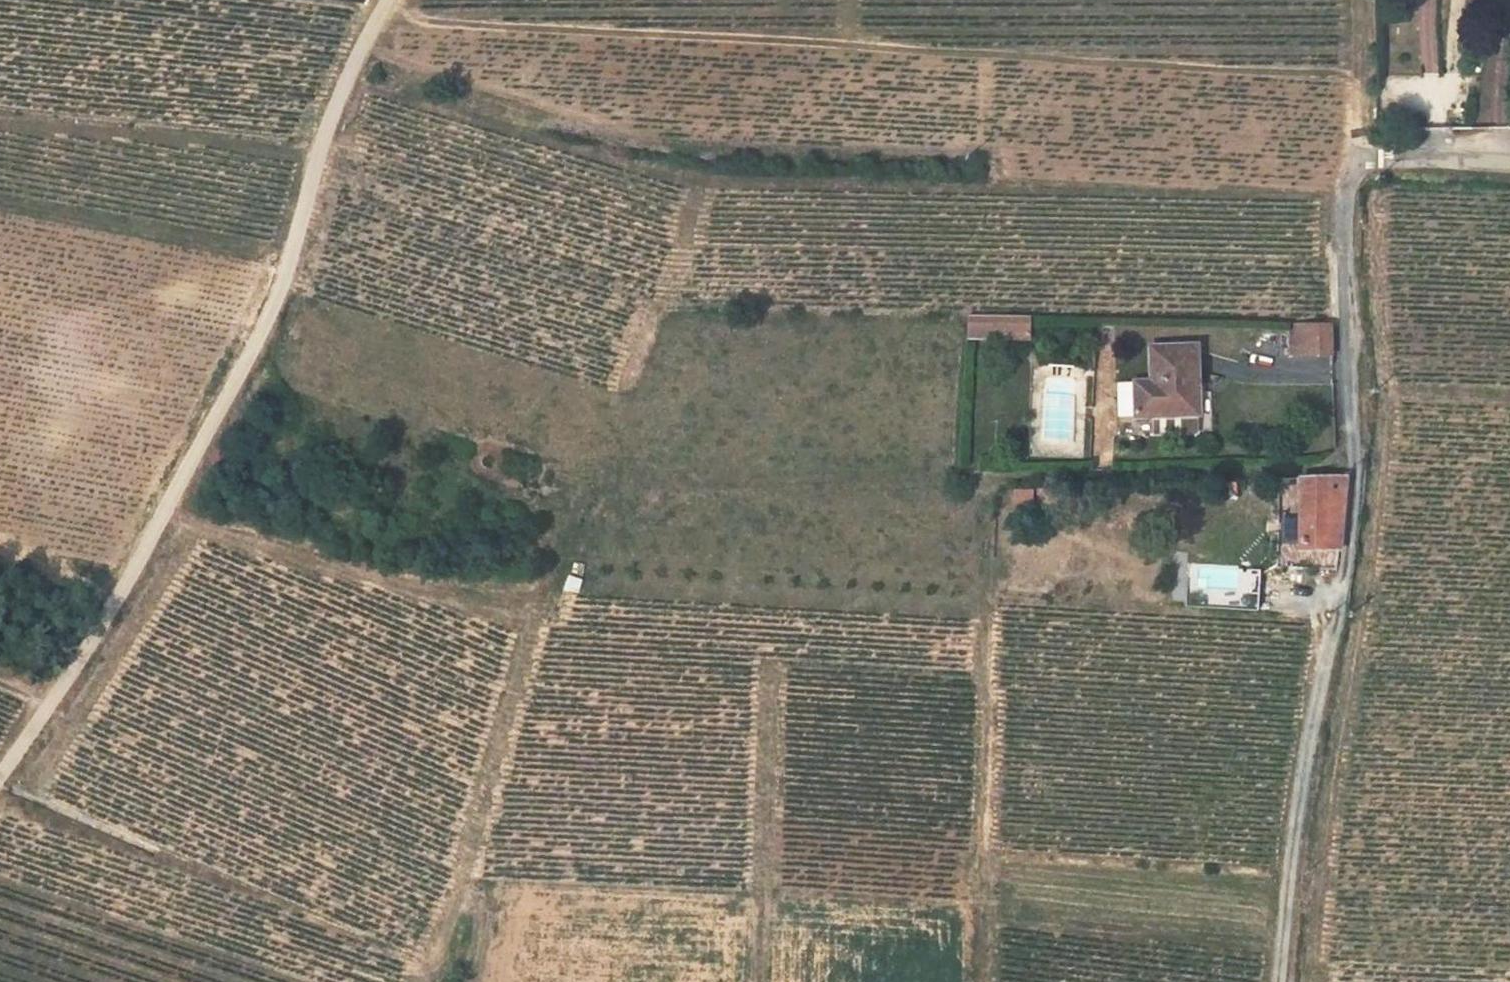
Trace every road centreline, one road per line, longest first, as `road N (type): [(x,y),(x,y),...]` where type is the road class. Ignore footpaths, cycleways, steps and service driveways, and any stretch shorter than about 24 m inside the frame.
road 1 (unclassified): [(0,775),(72,674),(262,332),(321,146),(386,0)]
road 2 (residential): [(1344,578),(1356,481),(1345,188),(1358,163),(1404,150),(1509,158)]
road 3 (track): [(1280,981),(1316,701),(1344,578)]

